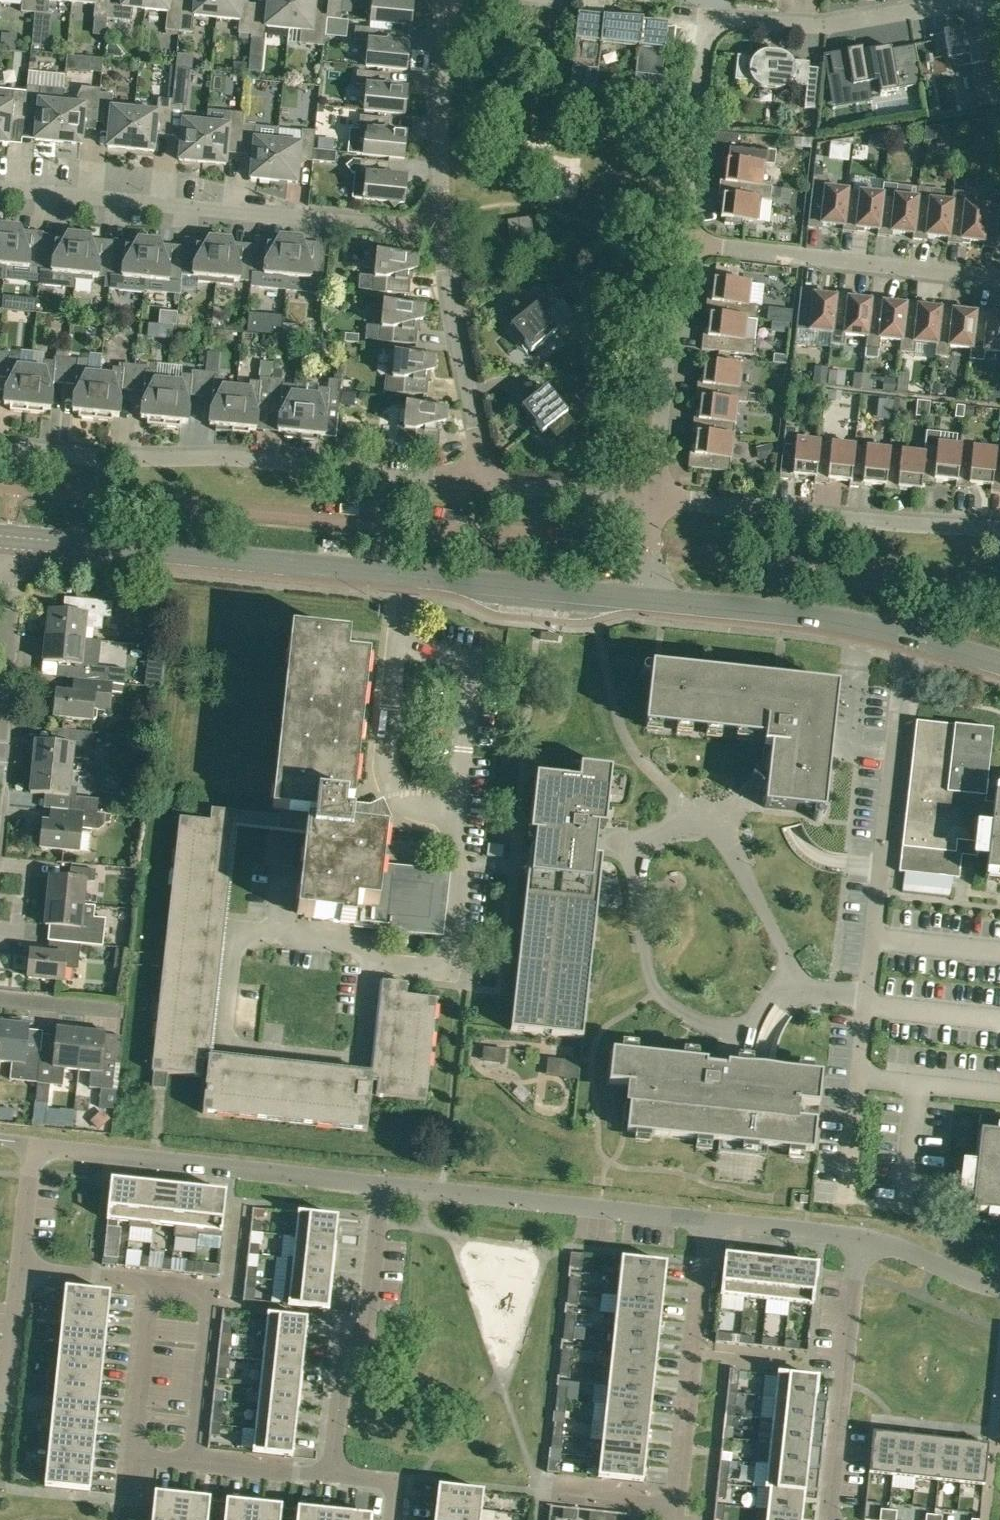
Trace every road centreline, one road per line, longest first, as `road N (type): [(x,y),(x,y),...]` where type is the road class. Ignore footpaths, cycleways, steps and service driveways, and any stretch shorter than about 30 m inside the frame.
road 1 (residential): [(686,245),(707,18),(829,22),(965,0)]
road 2 (residential): [(486,481),(0,444)]
road 3 (residential): [(383,1184),(34,1145),(23,1273)]
road 4 (residential): [(445,229),(0,187)]
road 5 (tertiary): [(11,536),(401,579)]
road 6 (residential): [(279,933),(253,930),(234,943),(224,1035),(237,1049),(347,1061),(361,1048),(371,959)]
road 7 (residential): [(871,1008),(911,642)]
road 8 (residential): [(999,526),(656,500)]
road 9 (residential): [(710,1221),(383,1184)]
road 10 (residential): [(686,245),(999,278)]
road 11 (residential): [(334,1474),(346,1352),(370,1321),(383,1184)]
road 12 (residential): [(710,1221),(679,1506)]
road 13 (residential): [(858,1237),(828,1519)]
road 14 (tertiary): [(642,601),(911,642)]
road 15 (residential): [(656,500),(686,245)]
road 16 (residential): [(486,481),(445,229)]
road 17 (tertiary): [(401,579),(642,601)]
road 18 (residential): [(371,959),(445,967),(461,810)]
road 19 (residential): [(149,1286),(212,1293),(194,1460)]
road 20 (residential): [(194,1460),(131,1453),(149,1286)]
road 21 (residential): [(445,229),(439,117),(448,0)]
road 22 (residential): [(396,653),(385,754),(391,777),(416,805),(461,810)]
road 23 (residential): [(0,760),(10,575)]
road 24 (residential): [(656,500),(486,481)]
road 25 (residential): [(999,1288),(858,1237)]
road 26 (residential): [(858,1237),(710,1221)]
road 27 (residential): [(194,1460),(334,1474)]
road 28 (residential): [(23,1273),(8,1408)]
road 29 (residential): [(679,1506),(553,1492)]
road 30 (residential): [(23,1273),(149,1286)]
road 31 (residential): [(124,1016),(0,1002)]

